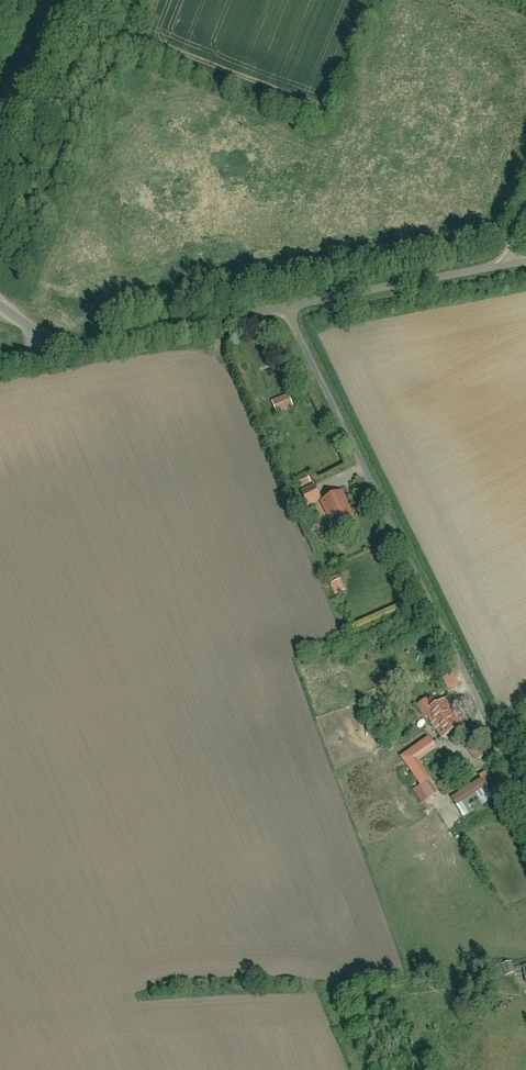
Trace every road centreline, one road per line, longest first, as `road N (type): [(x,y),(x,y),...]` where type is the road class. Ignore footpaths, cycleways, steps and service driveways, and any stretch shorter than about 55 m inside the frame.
road 1 (residential): [(287,310),(525,793)]
road 2 (residential): [(63,345),(287,310)]
road 3 (residential): [(287,310),(501,258)]
road 4 (unclassified): [(97,0),(0,186)]

